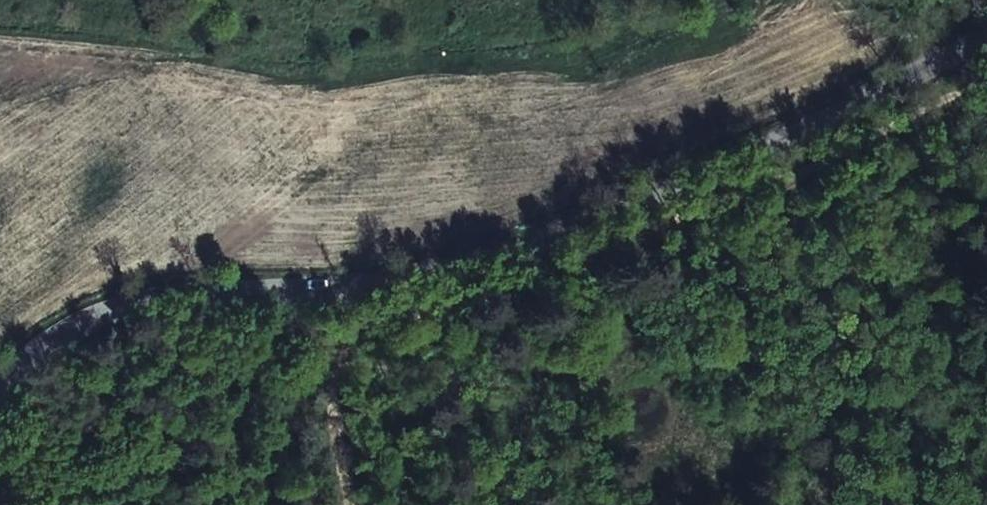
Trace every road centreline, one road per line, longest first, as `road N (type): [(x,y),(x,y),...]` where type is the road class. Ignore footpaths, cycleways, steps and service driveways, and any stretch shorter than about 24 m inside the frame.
road 1 (unclassified): [(986,13),(570,222),(442,267),(298,290),(136,296),(40,345),(0,386)]

